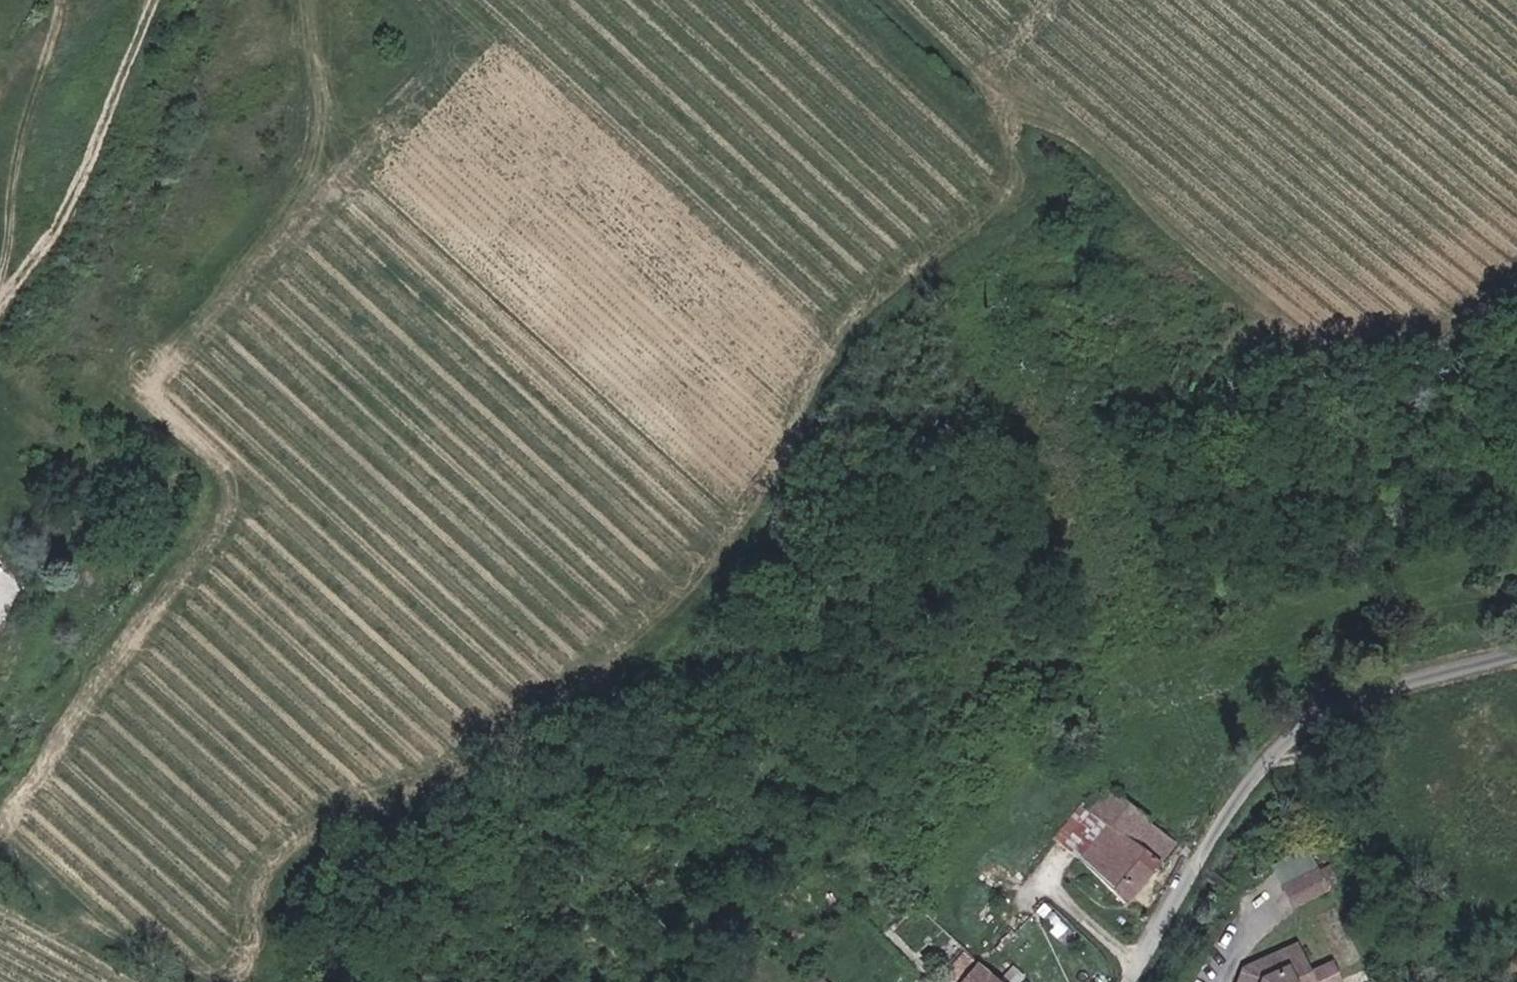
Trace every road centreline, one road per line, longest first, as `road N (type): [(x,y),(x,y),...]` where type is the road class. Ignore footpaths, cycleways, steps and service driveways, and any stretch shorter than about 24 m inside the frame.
road 1 (residential): [(1516,657),(1381,693),(1317,730),(1265,780),(1134,981)]
road 2 (track): [(150,0),(128,70),(62,213),(0,303)]

